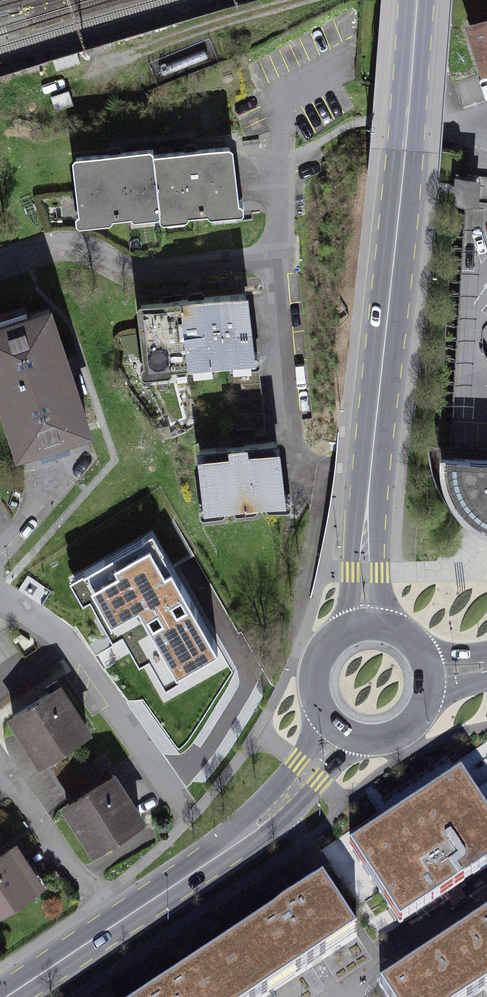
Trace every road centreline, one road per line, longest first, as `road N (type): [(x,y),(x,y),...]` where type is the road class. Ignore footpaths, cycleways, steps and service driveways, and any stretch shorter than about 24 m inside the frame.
road 1 (primary): [(365,626),(369,475),(417,0)]
road 2 (primary): [(116,925),(243,842),(338,729)]
road 3 (residential): [(189,820),(65,639),(0,593)]
road 4 (residential): [(0,261),(62,243),(145,270),(277,256)]
road 5 (residential): [(0,748),(116,925)]
road 6 (primary): [(365,626),(346,631),(319,659),(316,698),(338,729)]
road 7 (primary): [(6,996),(116,925)]
road 8 (primary): [(338,729),(374,740),(409,727),(421,713),(430,677)]

